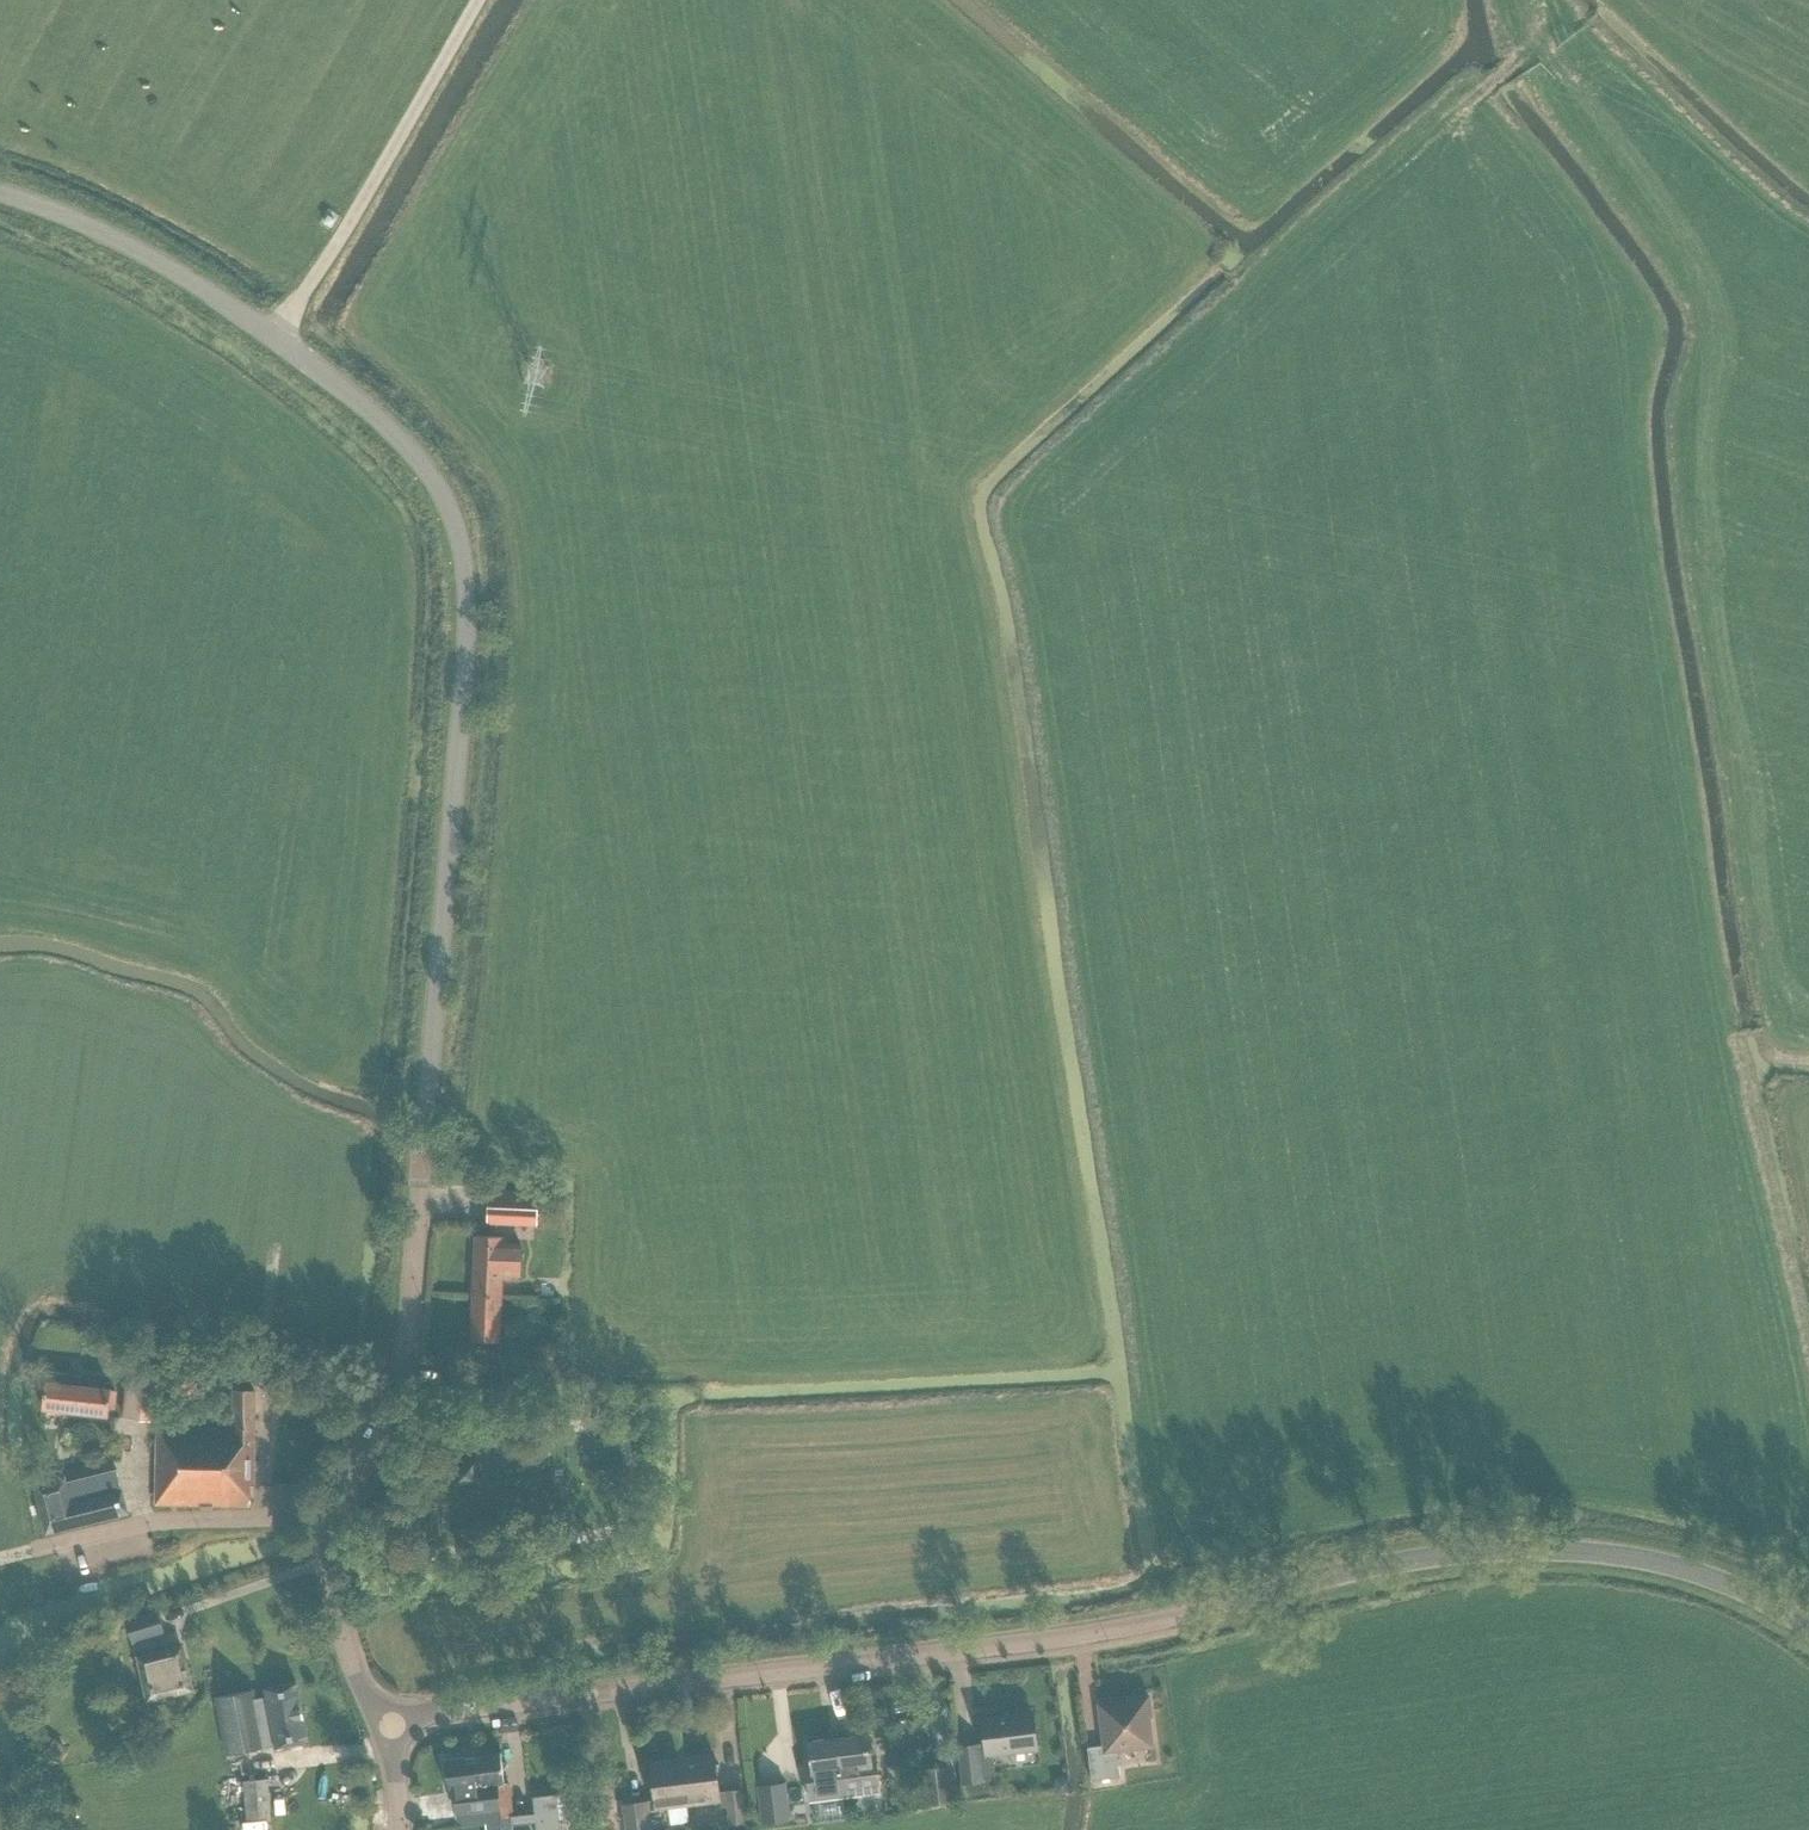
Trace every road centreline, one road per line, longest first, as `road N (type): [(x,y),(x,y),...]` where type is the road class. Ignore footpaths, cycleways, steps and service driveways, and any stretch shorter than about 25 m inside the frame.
road 1 (tertiary): [(390,1719),(973,1650),(1404,1564),(1586,1553),(1694,1573),(1789,1609),(1808,1626)]
road 2 (tertiary): [(329,1519),(398,1372),(408,1329),(467,605),(459,539),(432,476),(383,424),(275,339)]
road 3 (unclassified): [(275,339),(480,0)]
road 4 (unclassified): [(329,1519),(143,1525),(0,1559)]
road 5 (tertiary): [(275,339),(165,267),(0,193)]
road 6 (tertiary): [(390,1719),(355,1674),(329,1566),(329,1519)]

